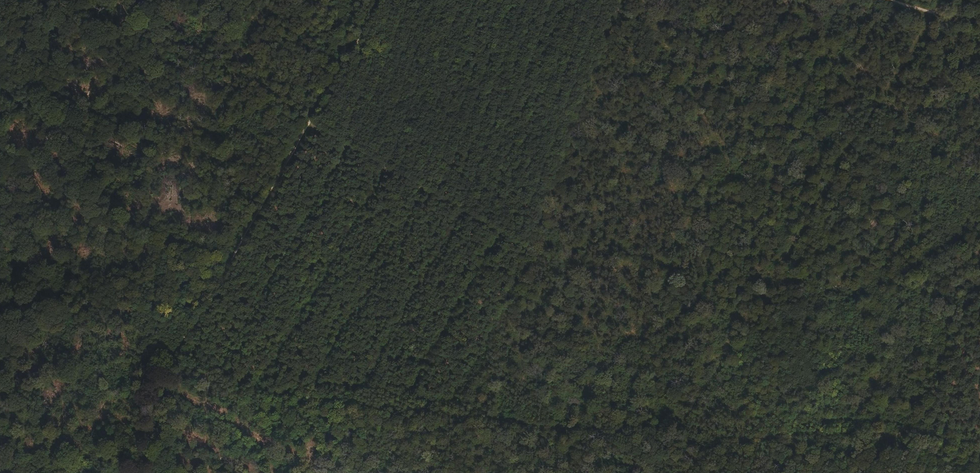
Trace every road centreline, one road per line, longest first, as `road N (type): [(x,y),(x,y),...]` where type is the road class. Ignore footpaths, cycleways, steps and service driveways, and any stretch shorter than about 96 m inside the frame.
road 1 (track): [(168,472),(176,348),(382,0)]

